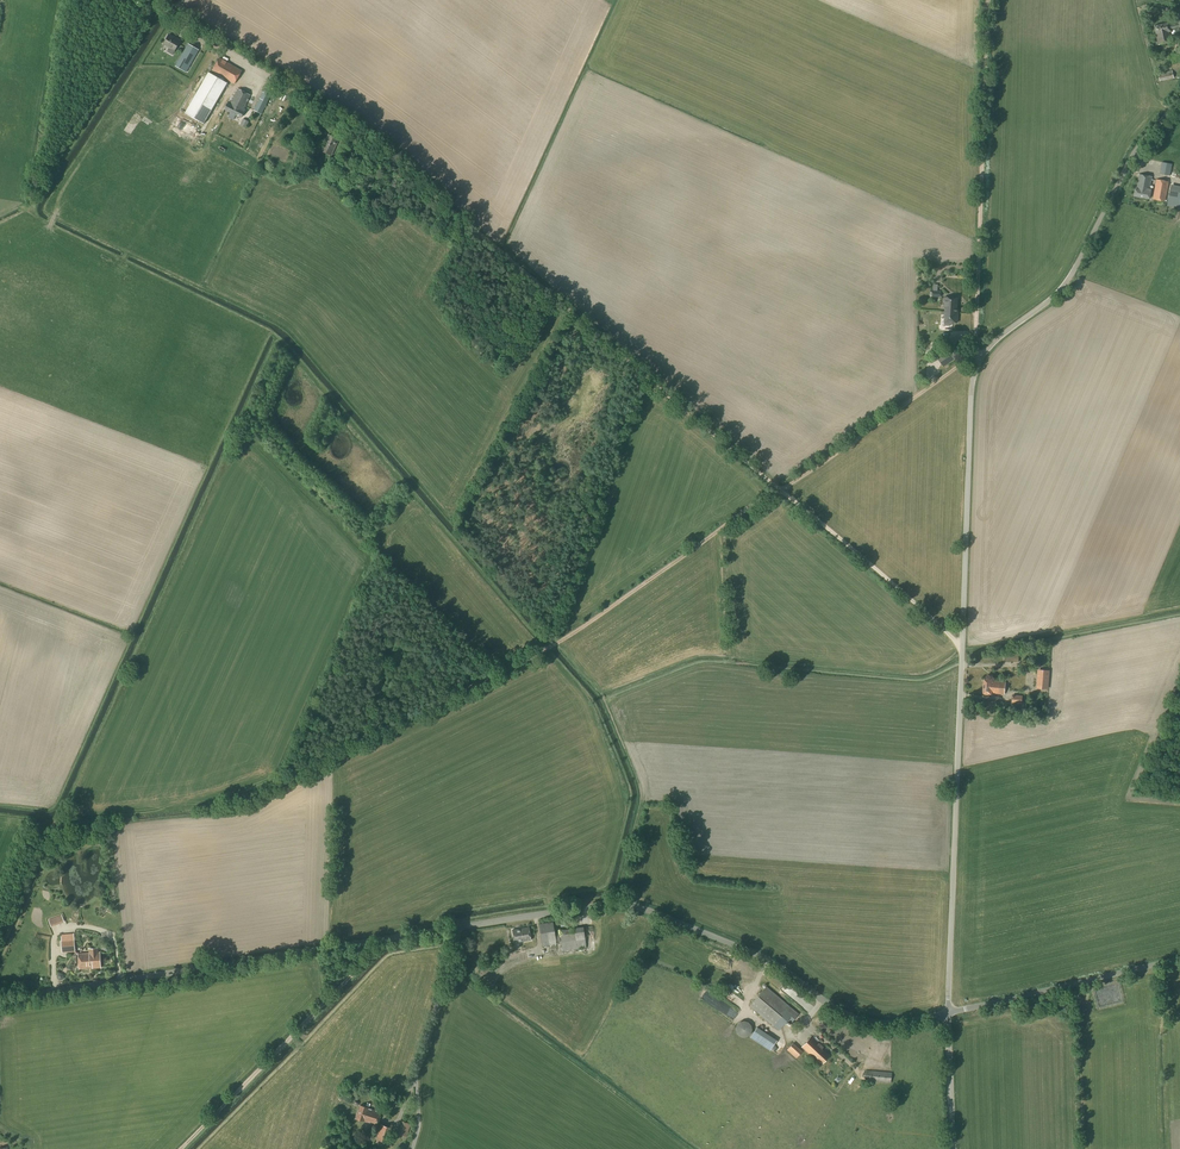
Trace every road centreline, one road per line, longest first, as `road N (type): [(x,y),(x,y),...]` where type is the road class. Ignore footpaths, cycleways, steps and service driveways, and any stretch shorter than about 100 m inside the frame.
road 1 (unclassified): [(948,1013),(973,379),(992,345),(1063,286),(1132,155),(1179,100)]
road 2 (unclassified): [(0,1002),(617,905),(769,960),(851,1017),(889,1025),(948,1013)]
road 3 (track): [(778,488),(549,649),(295,775),(185,807),(61,821),(0,951)]
road 4 (track): [(50,227),(268,329),(545,651)]
road 5 (track): [(781,490),(368,141)]
road 6 (track): [(975,355),(987,0)]
road 7 (track): [(386,941),(180,1148)]
road 8 (unclassified): [(368,141),(149,0)]
road 9 (track): [(160,7),(35,209),(20,207)]
road 10 (track): [(962,654),(781,490)]
road 11 (unclassified): [(948,1013),(1179,961)]
road 12 (track): [(781,490),(975,355)]
road 13 (track): [(50,227),(60,192),(122,113),(145,105),(174,119)]
road 14 (unclassified): [(953,1148),(948,1013)]

